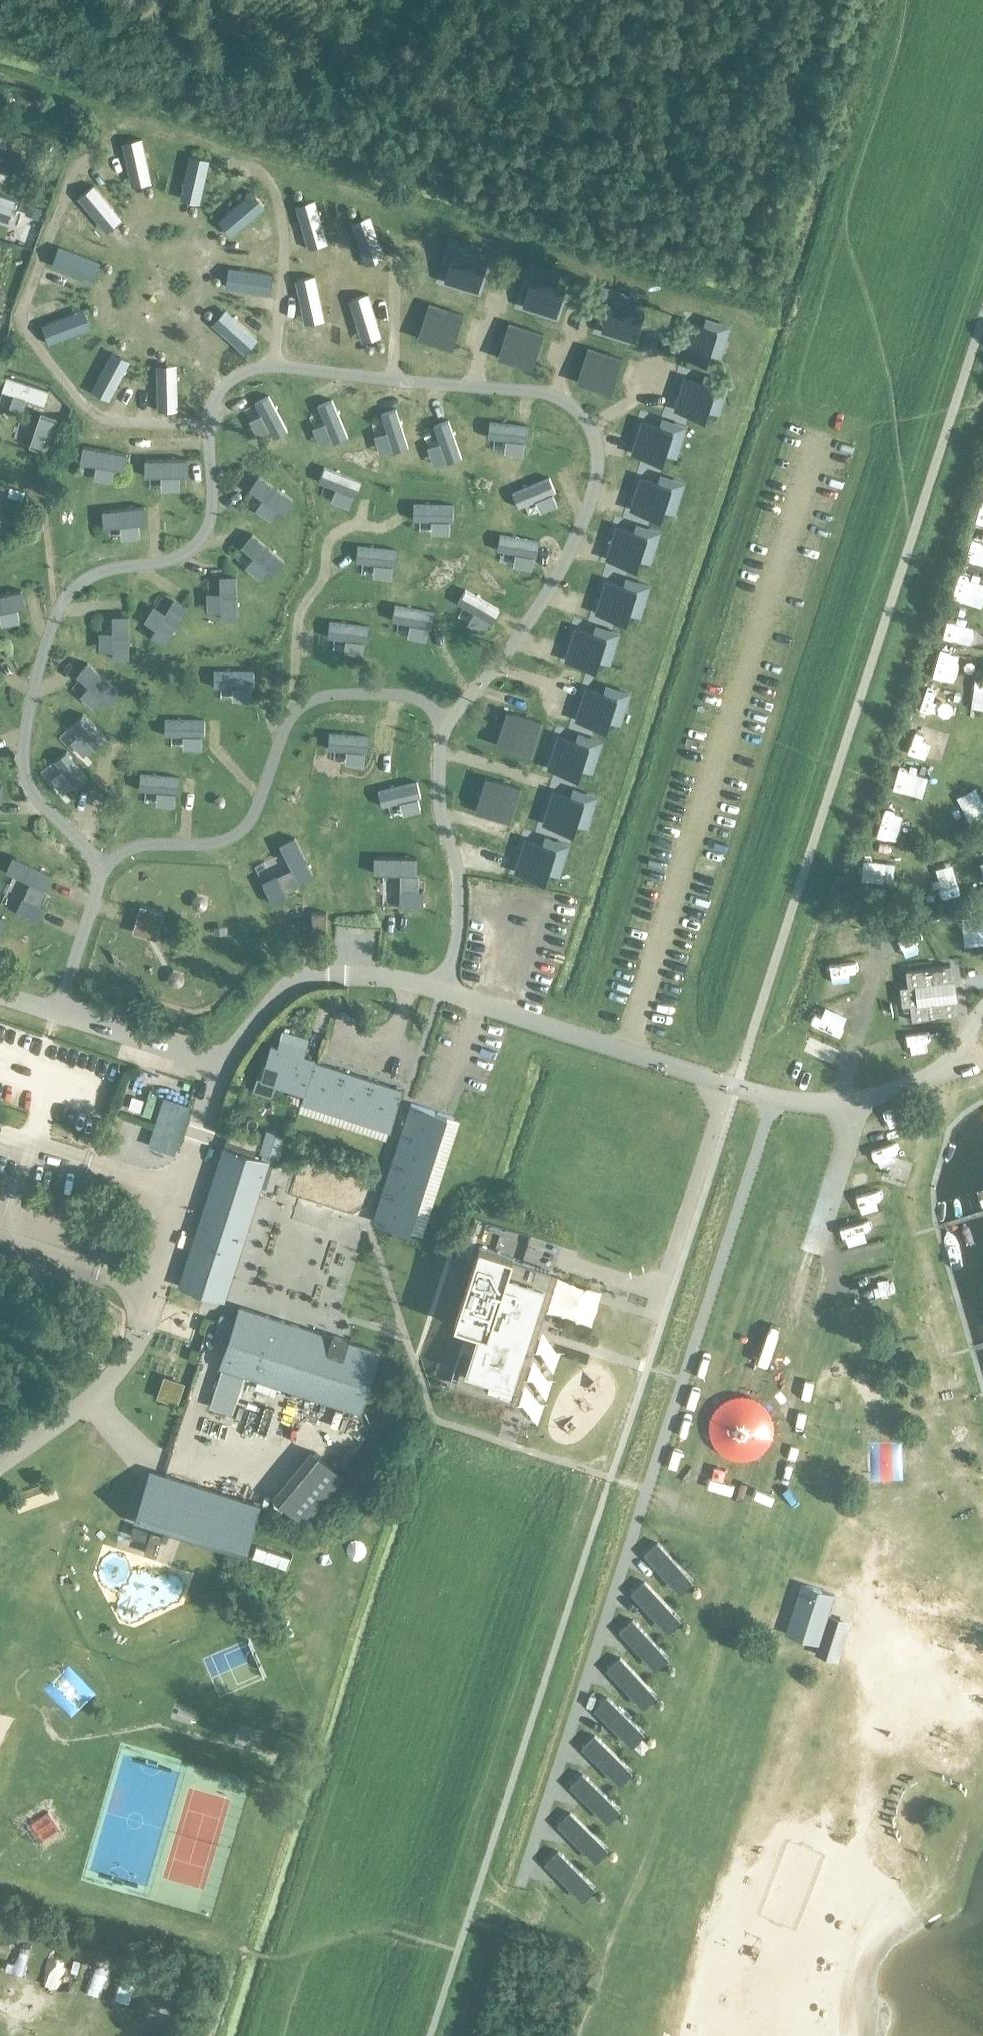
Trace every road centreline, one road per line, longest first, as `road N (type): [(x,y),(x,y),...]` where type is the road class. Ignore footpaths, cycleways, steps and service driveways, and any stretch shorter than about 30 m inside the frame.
road 1 (track): [(845,220),(616,937),(611,1048)]
road 2 (unclassified): [(982,1061),(839,1111),(737,1088),(441,992),(320,976),(298,982),(267,1009),(222,1071)]
road 3 (track): [(817,1245),(819,1322),(610,1947)]
road 4 (unclassified): [(308,1434),(260,1485),(144,1458),(97,1397)]
road 5 (unclassified): [(0,996),(222,1071)]
road 6 (track): [(916,0),(845,220)]
road 7 (unclassified): [(184,1191),(0,1137)]
road 8 (unclassified): [(153,1289),(0,1240)]
road 9 (unclassified): [(222,1071),(184,1191)]
road 10 (unclassified): [(97,1397),(134,1339),(153,1289)]
road 11 (unclassified): [(0,1469),(97,1397)]

